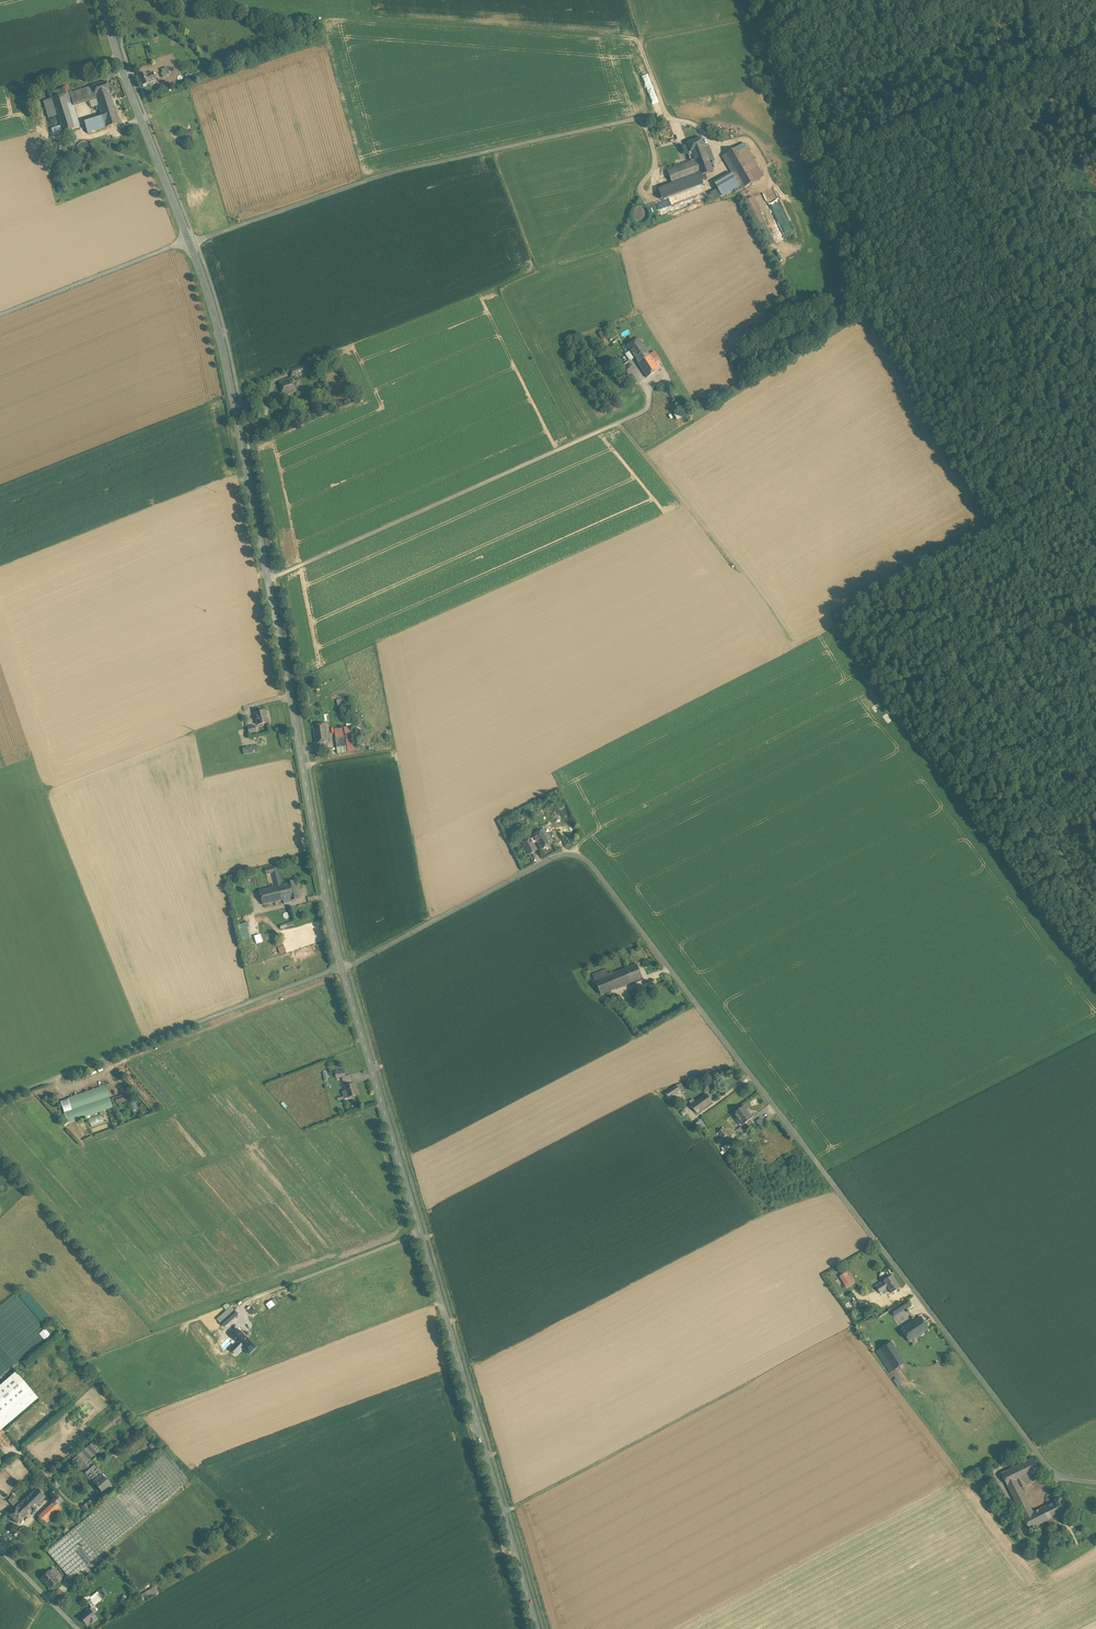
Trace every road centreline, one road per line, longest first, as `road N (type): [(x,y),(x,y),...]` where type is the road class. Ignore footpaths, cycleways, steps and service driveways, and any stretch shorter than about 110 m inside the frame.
road 1 (unclassified): [(1095,1482),(1043,1462),(595,869),(574,854),(540,863),(342,967)]
road 2 (secondary): [(190,243),(233,396),(342,967)]
road 3 (secondary): [(342,967),(537,1628)]
road 4 (track): [(916,121),(819,162),(853,201),(881,295),(934,418),(994,484),(1030,565),(969,601),(1000,642)]
road 5 (track): [(190,243),(413,168),(638,120),(692,123)]
road 6 (track): [(1000,642),(940,679),(863,693),(596,831),(574,854)]
road 7 (track): [(268,579),(638,415),(649,394),(632,364)]
road 8 (unclassified): [(342,967),(0,1100)]
road 9 (track): [(940,679),(1095,930)]
road 10 (secondary): [(102,0),(190,243)]
road 11 (track): [(765,14),(638,40),(669,119)]
road 12 (unclassified): [(190,243),(0,315)]
road 13 (track): [(1011,85),(1095,241)]
road 14 (track): [(709,412),(831,334),(845,310)]
road 15 (track): [(878,0),(916,121)]

